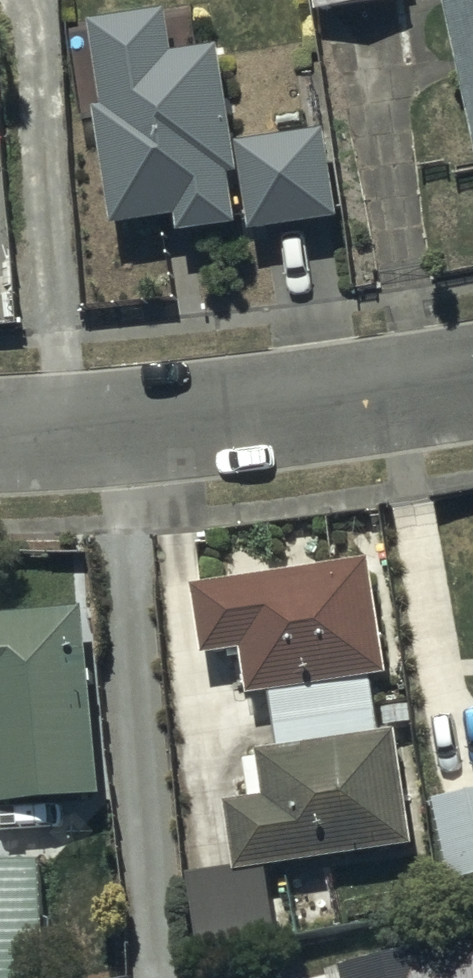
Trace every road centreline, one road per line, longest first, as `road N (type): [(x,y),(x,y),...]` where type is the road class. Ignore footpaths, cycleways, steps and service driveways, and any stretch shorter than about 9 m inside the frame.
road 1 (residential): [(0,435),(472,380)]

